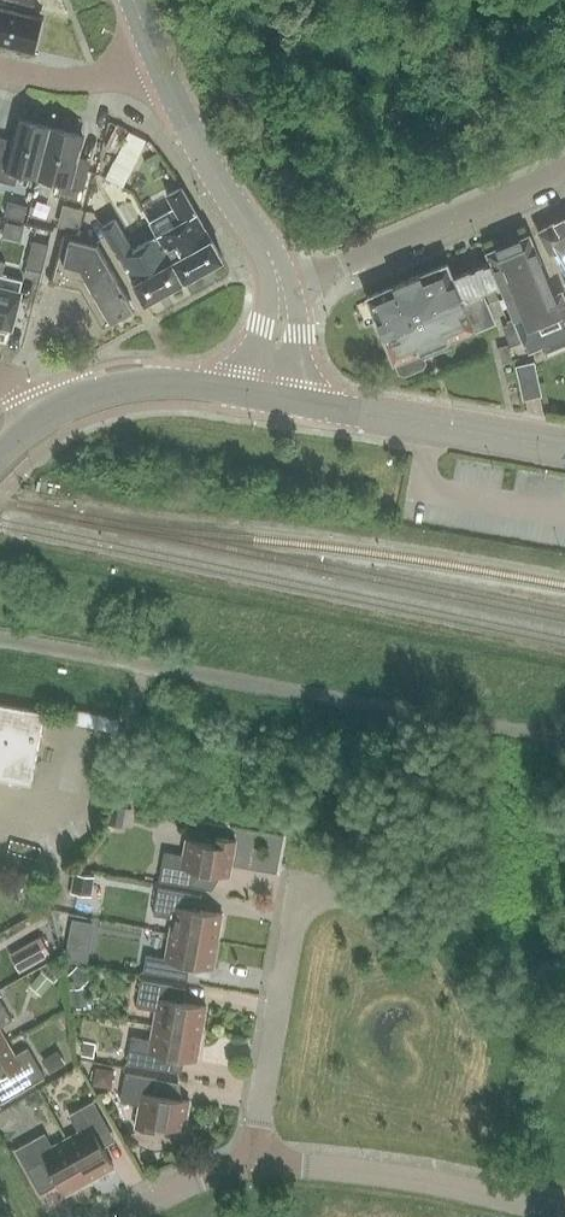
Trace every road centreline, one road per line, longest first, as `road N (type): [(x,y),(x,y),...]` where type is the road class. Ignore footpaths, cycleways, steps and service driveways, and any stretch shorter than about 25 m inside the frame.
road 1 (unclassified): [(564,741),(0,641)]
road 2 (residential): [(282,294),(462,221),(564,166)]
road 3 (unclassified): [(255,1172),(297,876)]
road 4 (unclassified): [(548,1216),(485,1195),(391,1177),(255,1172)]
road 5 (tertiary): [(564,450),(273,399)]
road 6 (tertiary): [(282,294),(268,253),(161,67)]
road 7 (tertiary): [(46,416),(86,398),(163,387),(273,399)]
road 8 (unclassified): [(161,67),(61,83),(0,68)]
road 9 (unclassified): [(255,1172),(132,1216)]

